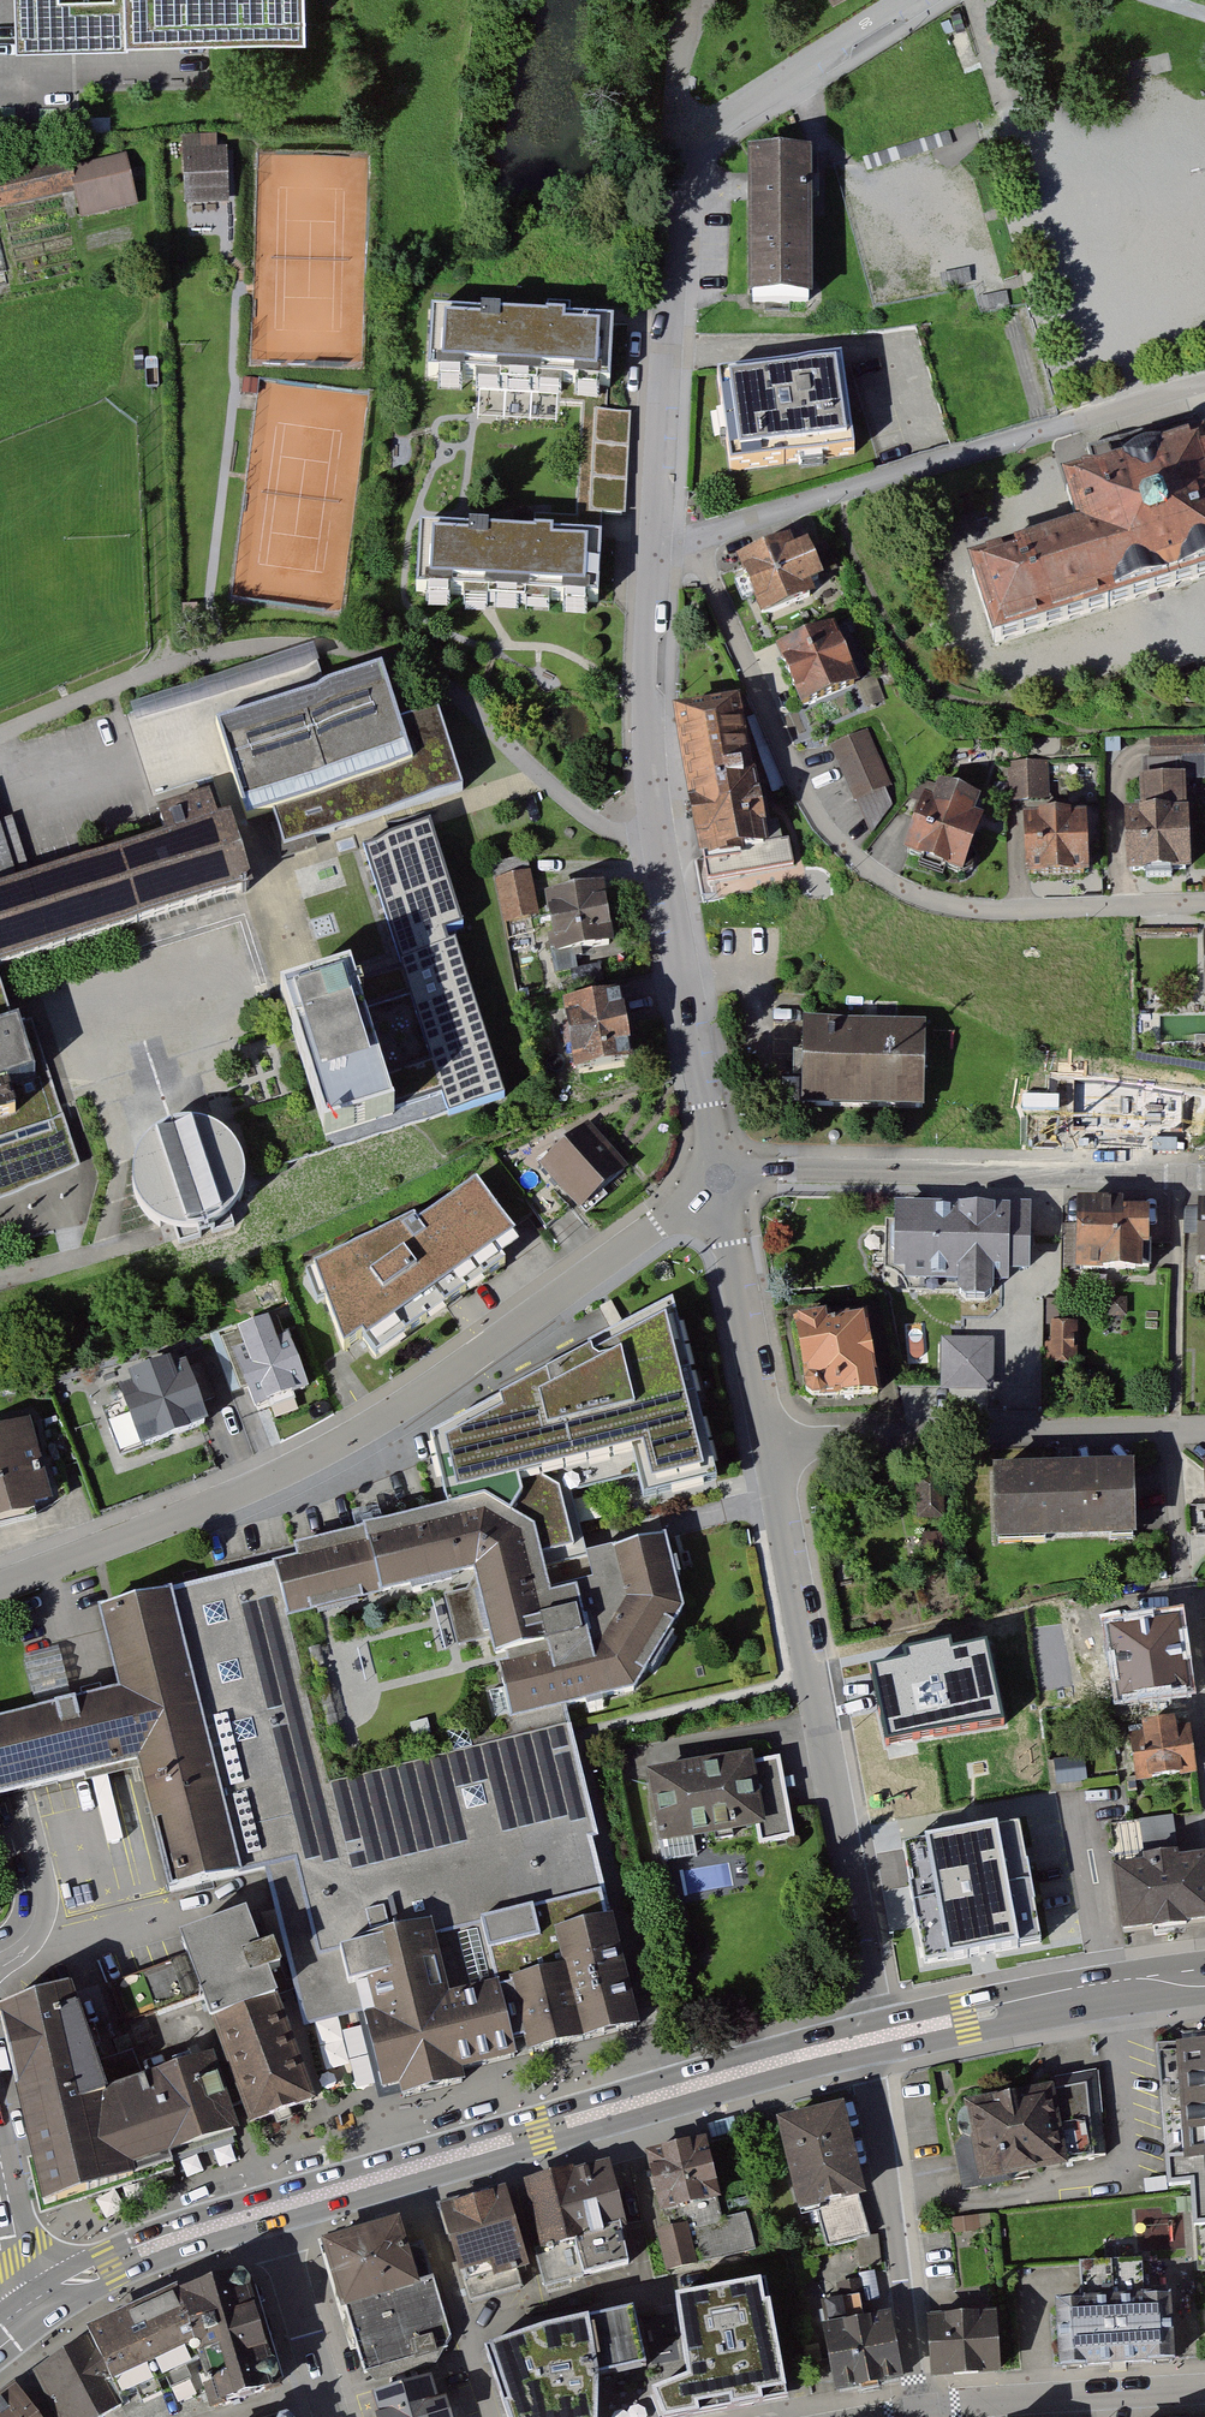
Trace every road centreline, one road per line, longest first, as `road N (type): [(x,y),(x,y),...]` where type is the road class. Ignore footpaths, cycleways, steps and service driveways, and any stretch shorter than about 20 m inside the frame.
road 1 (residential): [(0,1585),(284,1471),(405,1404),(720,1178)]
road 2 (unclassified): [(656,833),(610,832),(552,787),(456,694),(414,670),(316,644),(251,647),(163,667),(0,735)]
road 3 (residential): [(685,553),(708,575),(812,808),(877,874),(923,897),(986,910),(1204,904)]
road 4 (residential): [(871,2040),(877,1997),(767,1446)]
road 5 (residential): [(685,553),(836,493),(1204,384)]
road 6 (residential): [(1204,1177),(720,1178)]
road 7 (primary): [(871,2040),(412,2168)]
road 8 (residential): [(655,550),(684,175),(697,141),(744,106)]
road 9 (residential): [(1204,1430),(767,1446)]
road 10 (residential): [(919,2409),(869,2073),(871,2040)]
road 11 (residential): [(720,1178),(656,833)]
road 12 (primary): [(1204,1986),(1009,2010),(871,2040)]
road 13 (residential): [(919,2409),(1204,2388)]
road 14 (residential): [(656,833),(645,660),(655,550)]
road 15 (residential): [(767,1446),(720,1178)]
road 16 (primary): [(266,2210),(107,2267),(40,2302)]
road 17 (unclassified): [(466,2338),(700,2278)]
road 18 (residential): [(914,0),(744,106)]
road 19 (residential): [(323,2390),(266,2210)]
road 20 (unclassified): [(412,2168),(466,2338)]
road 21 (primary): [(412,2168),(266,2210)]
road 22 (residential): [(40,2302),(19,2256),(0,2159)]

